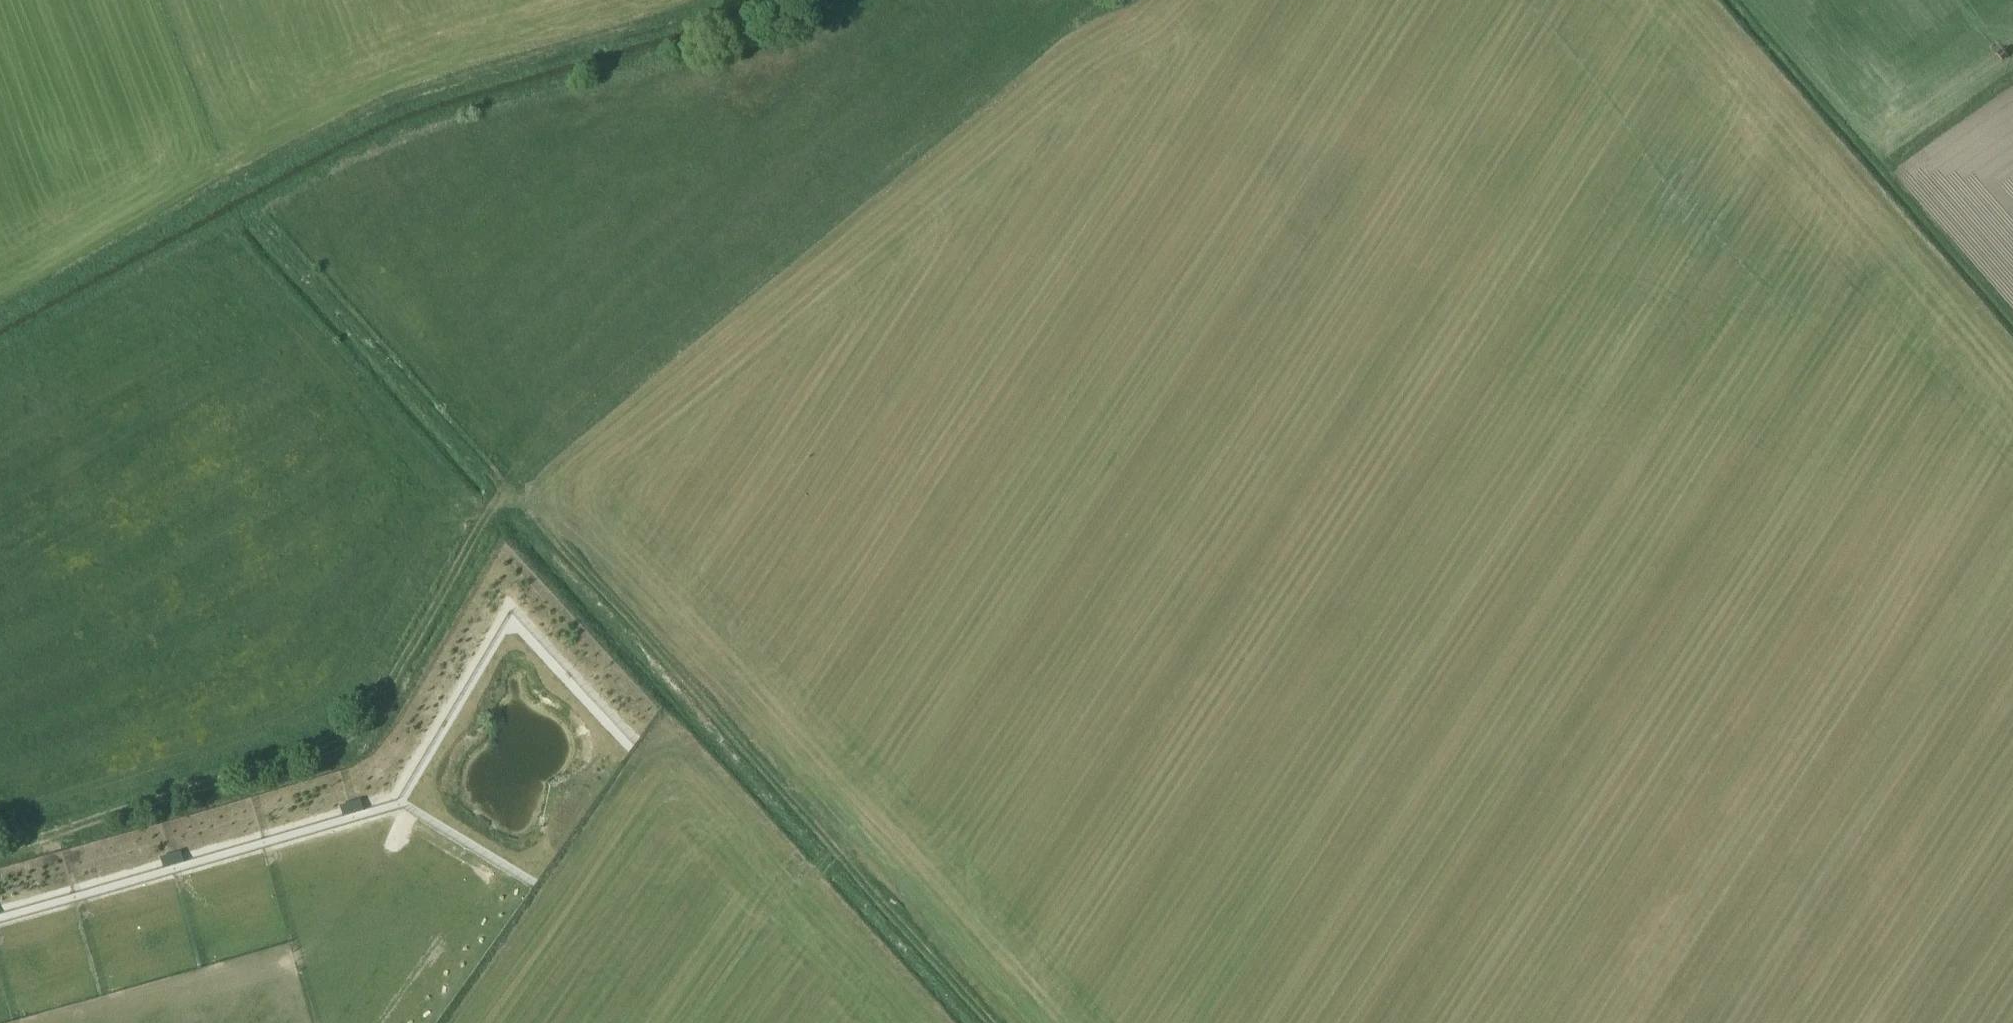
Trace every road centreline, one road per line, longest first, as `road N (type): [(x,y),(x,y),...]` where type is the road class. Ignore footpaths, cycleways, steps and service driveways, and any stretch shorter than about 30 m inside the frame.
road 1 (track): [(0,855),(350,747),(506,496),(817,848),(985,1022)]

